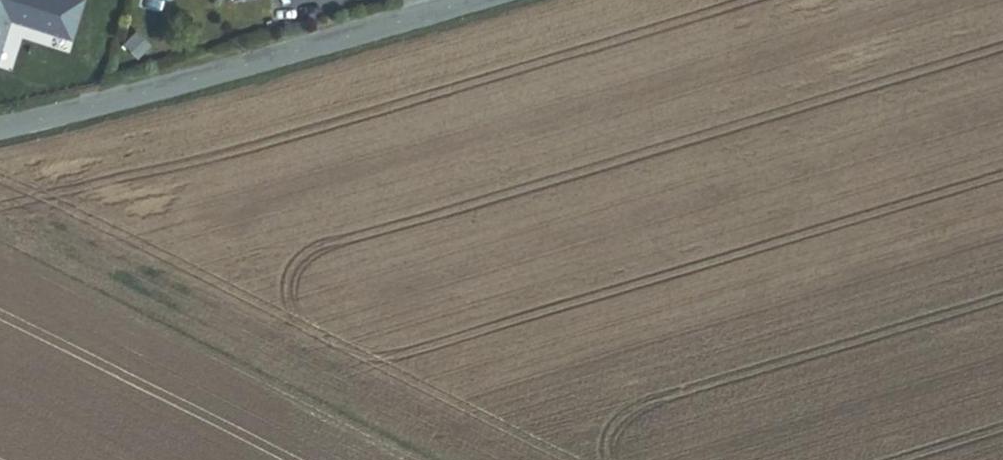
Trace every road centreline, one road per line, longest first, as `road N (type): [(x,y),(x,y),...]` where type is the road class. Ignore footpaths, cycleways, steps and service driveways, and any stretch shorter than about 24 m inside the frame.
road 1 (tertiary): [(471,0),(0,130)]

